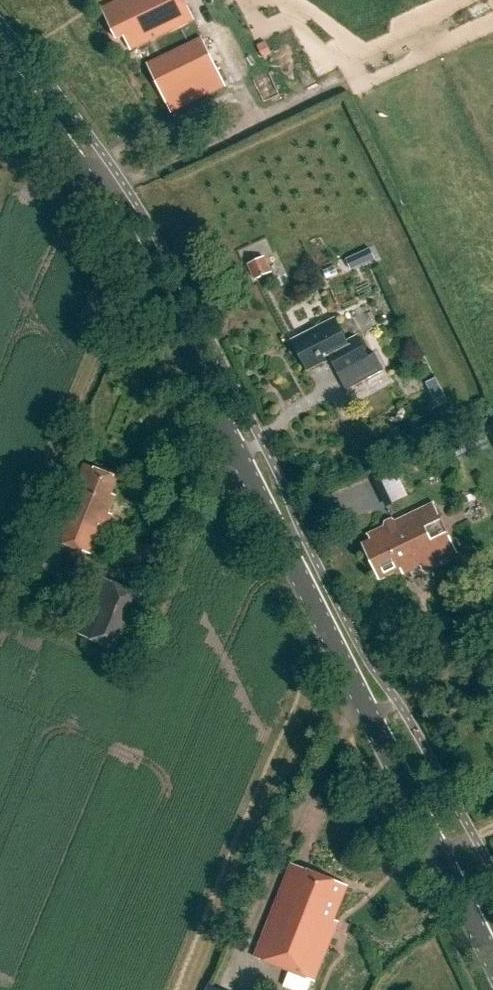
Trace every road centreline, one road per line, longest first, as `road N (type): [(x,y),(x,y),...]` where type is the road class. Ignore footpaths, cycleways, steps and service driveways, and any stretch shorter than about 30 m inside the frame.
road 1 (secondary): [(492,960),(165,311),(88,183),(0,67)]

